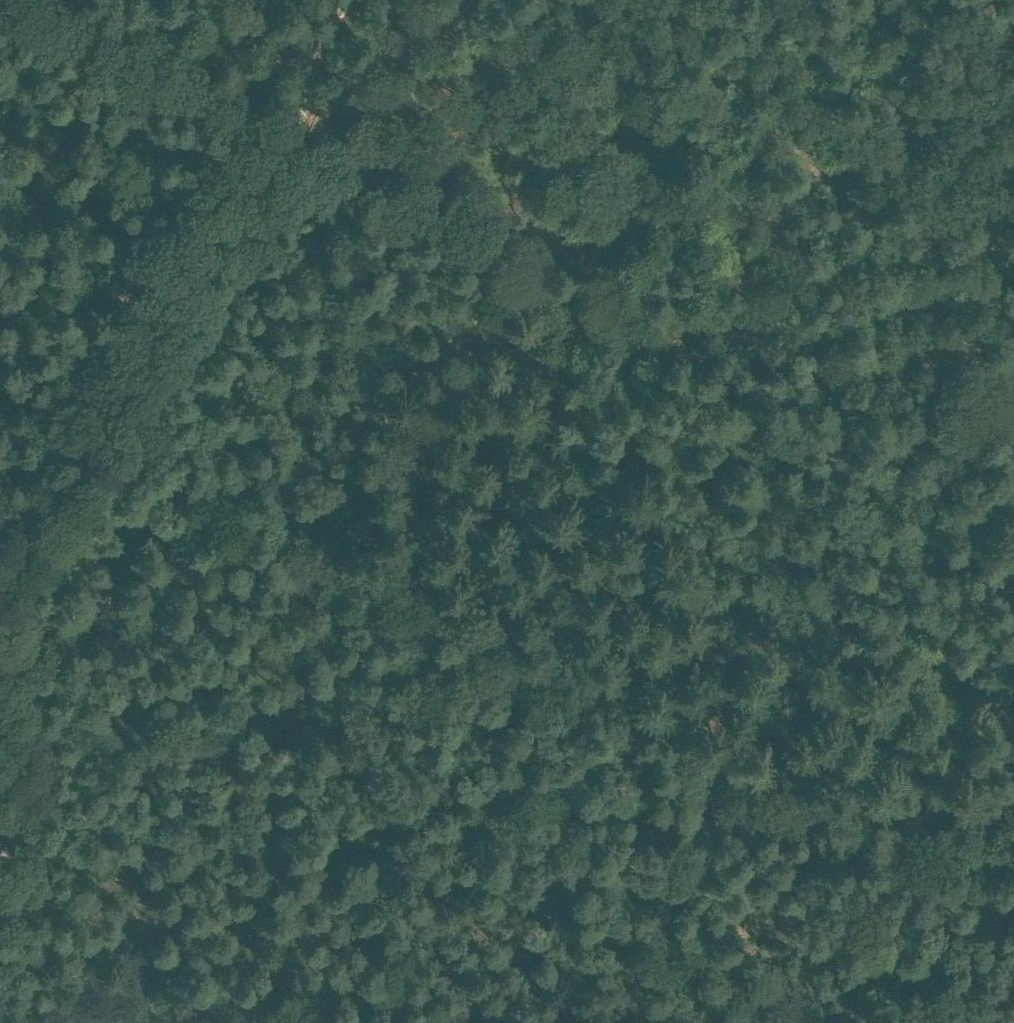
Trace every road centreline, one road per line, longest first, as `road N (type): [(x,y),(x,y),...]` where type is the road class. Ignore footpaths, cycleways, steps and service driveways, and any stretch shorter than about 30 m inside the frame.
road 1 (track): [(0,587),(163,300),(292,120),(348,0)]
road 2 (track): [(0,868),(19,805),(18,740),(0,709)]

